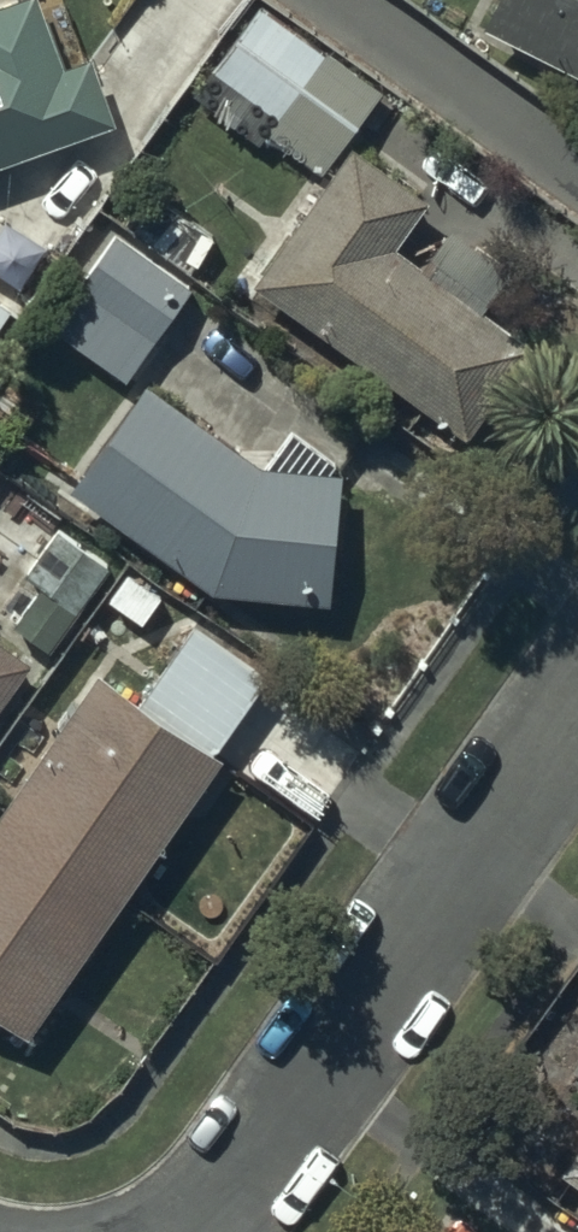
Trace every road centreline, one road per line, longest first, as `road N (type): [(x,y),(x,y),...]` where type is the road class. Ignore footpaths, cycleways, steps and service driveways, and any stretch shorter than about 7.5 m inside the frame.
road 1 (residential): [(192,1231),(238,1179),(577,699)]

